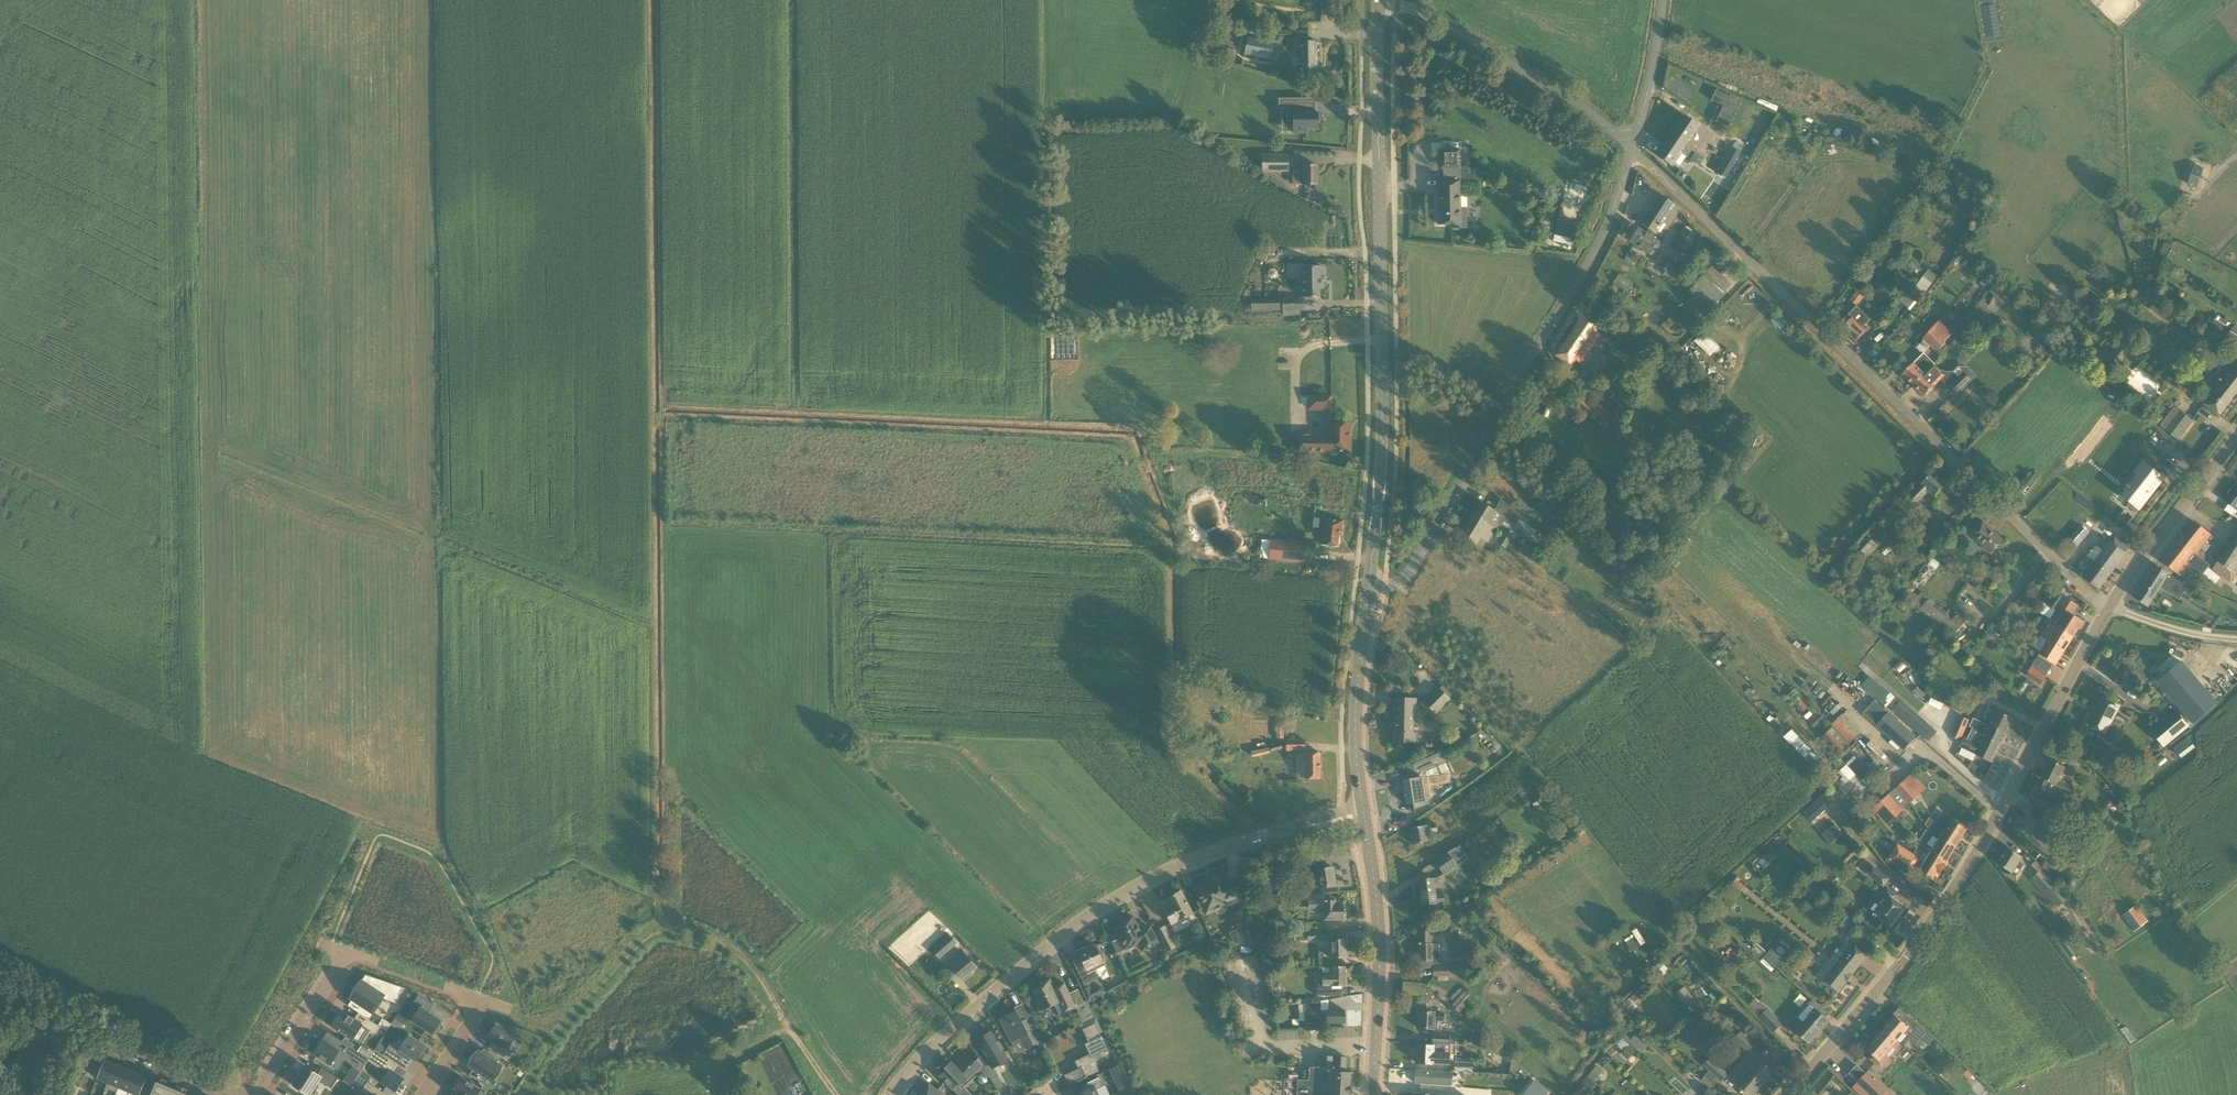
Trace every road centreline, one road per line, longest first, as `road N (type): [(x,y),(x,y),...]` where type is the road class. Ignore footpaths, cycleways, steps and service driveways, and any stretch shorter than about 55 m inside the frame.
road 1 (unclassified): [(2118,617),(2010,505),(1630,147)]
road 2 (tertiary): [(1370,589),(1382,394),(1379,0)]
road 3 (unclassified): [(1791,1094),(1887,985),(1971,868),(2118,617)]
road 4 (unclassified): [(891,1094),(932,1048),(1121,897),(1194,857),(1295,823),(1363,813)]
road 5 (unclassified): [(1370,589),(1406,577),(1486,448),(1603,232),(1630,147)]
road 6 (track): [(836,1094),(756,970),(736,950),(685,927),(652,934),(551,1037)]
road 7 (unclassified): [(1630,147),(1554,89),(1389,0)]
road 8 (tertiary): [(1375,1046),(1379,950),(1363,813)]
road 9 (tertiary): [(1363,813),(1356,720),(1370,589)]
road 10 (unclassified): [(2118,617),(2236,441)]
road 11 (unclassified): [(1375,1046),(1263,1048),(1242,961)]
road 12 (residential): [(254,1094),(349,953)]
road 13 (unclassified): [(1630,147),(1651,80),(1660,0)]
road 14 (residential): [(110,1038),(241,1094)]
road 15 (unclassified): [(2236,639),(2118,617)]

